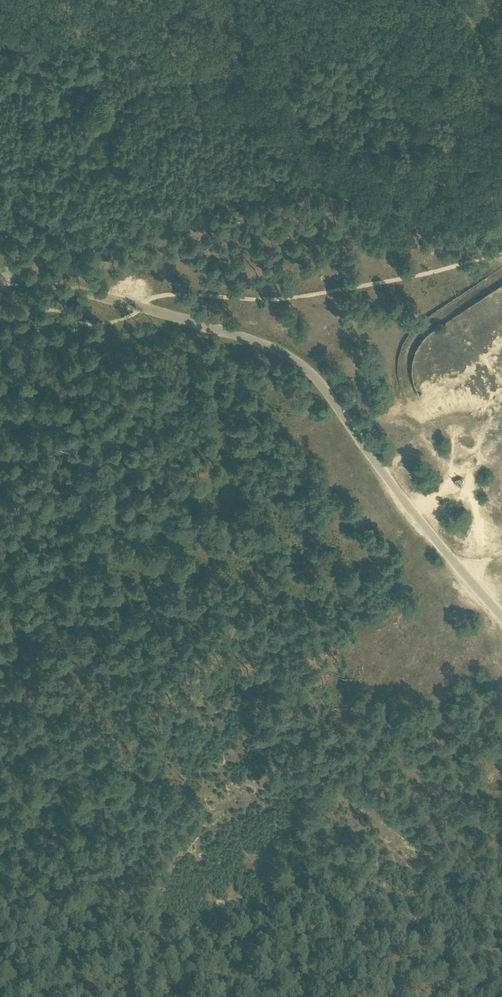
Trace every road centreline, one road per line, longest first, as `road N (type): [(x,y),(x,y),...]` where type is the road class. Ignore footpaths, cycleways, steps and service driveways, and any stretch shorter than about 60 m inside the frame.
road 1 (unclassified): [(501,619),(308,371),(285,353),(0,271)]

